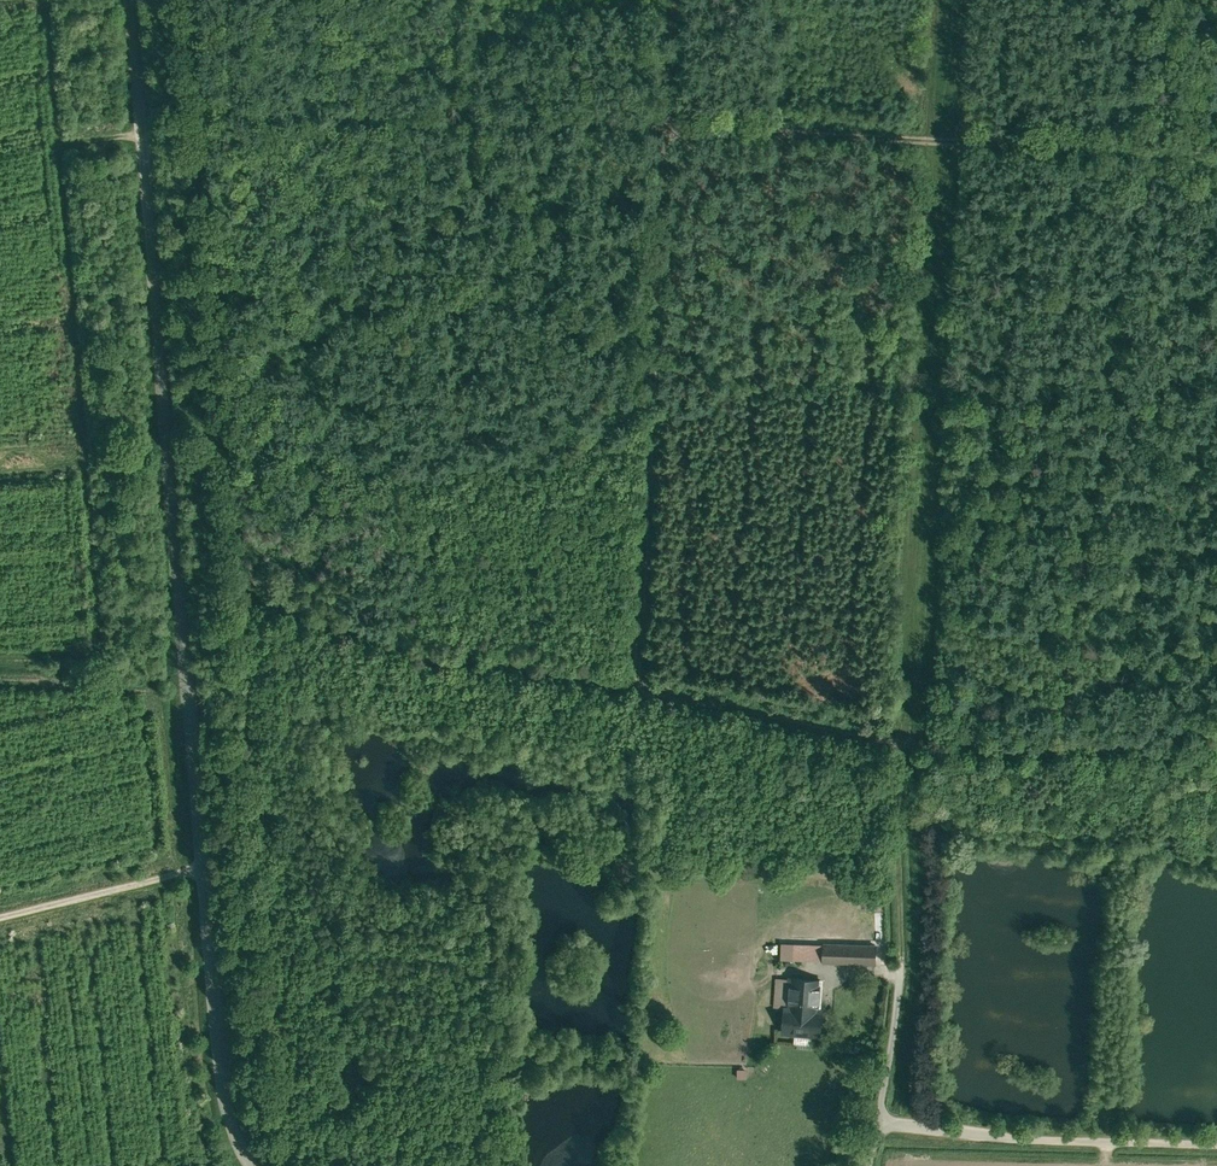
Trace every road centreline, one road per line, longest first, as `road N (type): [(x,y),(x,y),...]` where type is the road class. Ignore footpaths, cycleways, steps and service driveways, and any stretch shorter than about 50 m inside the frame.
road 1 (track): [(879,1124),(900,972),(897,747),(649,696),(637,683),(675,0)]
road 2 (unclassified): [(251,1165),(225,1102),(218,1058),(129,0)]
road 3 (track): [(1216,151),(193,105)]
road 4 (track): [(183,0),(233,592),(400,648),(639,691)]
road 5 (unclassified): [(1216,1146),(999,1139),(879,1124),(871,1165)]
road 6 (track): [(897,747),(1216,752)]
road 7 (track): [(201,869),(0,919)]

